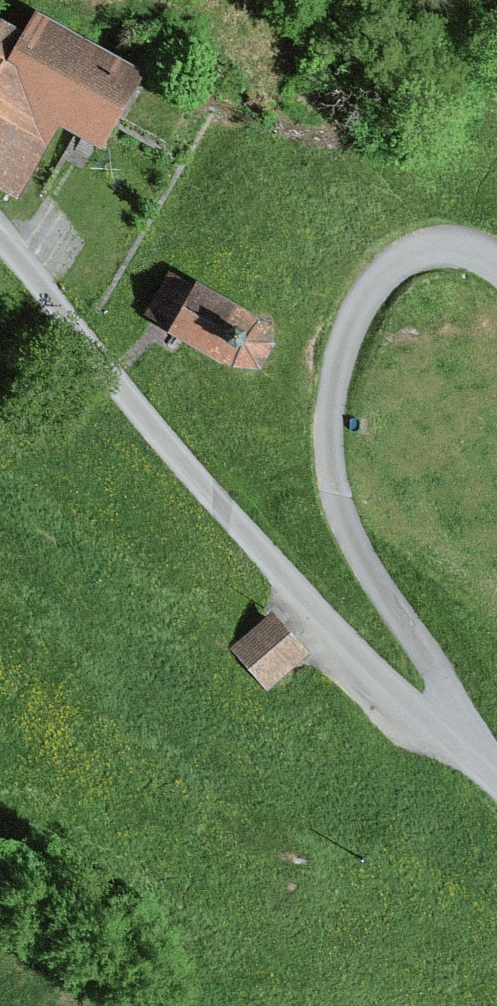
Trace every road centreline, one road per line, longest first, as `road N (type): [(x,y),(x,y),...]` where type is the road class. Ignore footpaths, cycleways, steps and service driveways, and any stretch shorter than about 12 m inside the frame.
road 1 (unclassified): [(0,284),(113,373),(496,757)]
road 2 (track): [(442,704),(341,517),(331,401),(369,288),(430,246),(496,258)]

